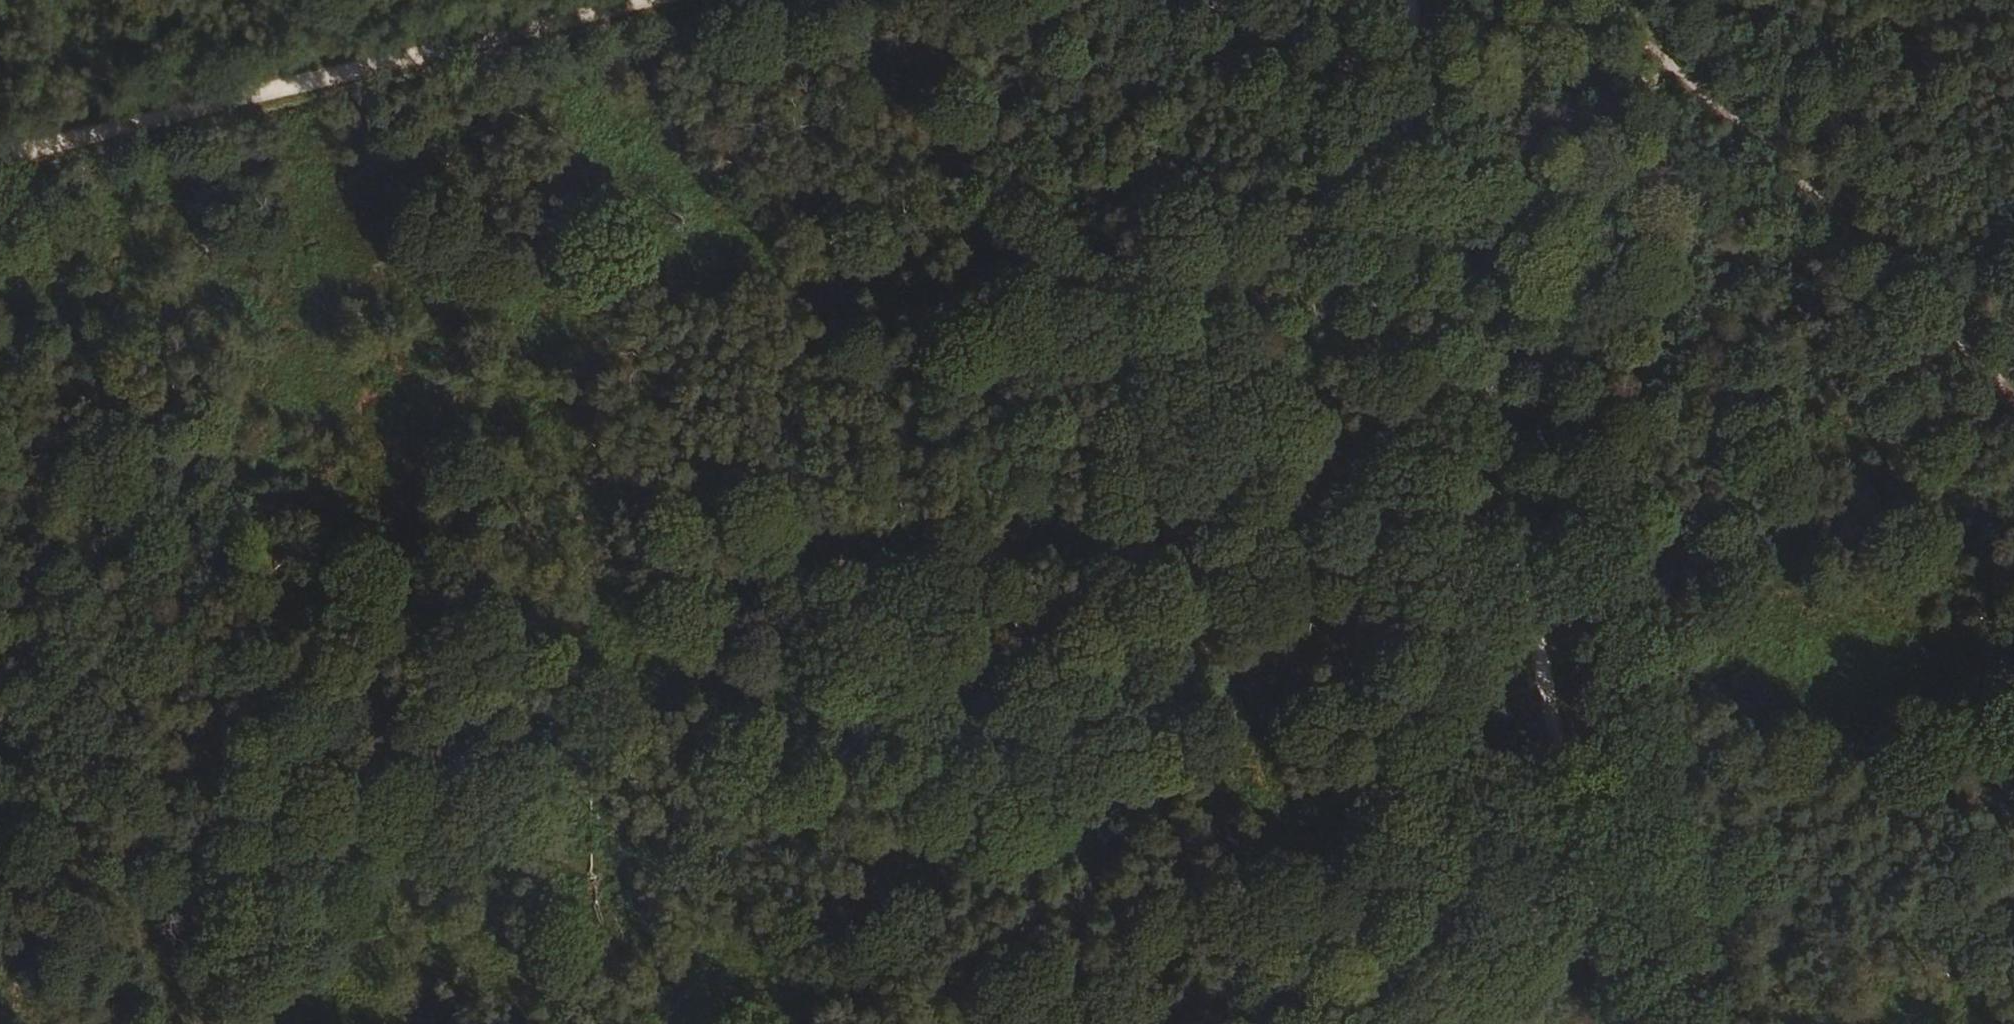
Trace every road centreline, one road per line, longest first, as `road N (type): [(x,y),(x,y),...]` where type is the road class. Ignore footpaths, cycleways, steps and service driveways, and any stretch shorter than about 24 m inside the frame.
road 1 (track): [(1612,1023),(1411,0)]
road 2 (track): [(0,159),(652,0)]
road 3 (track): [(1582,0),(1905,277),(2013,402)]

